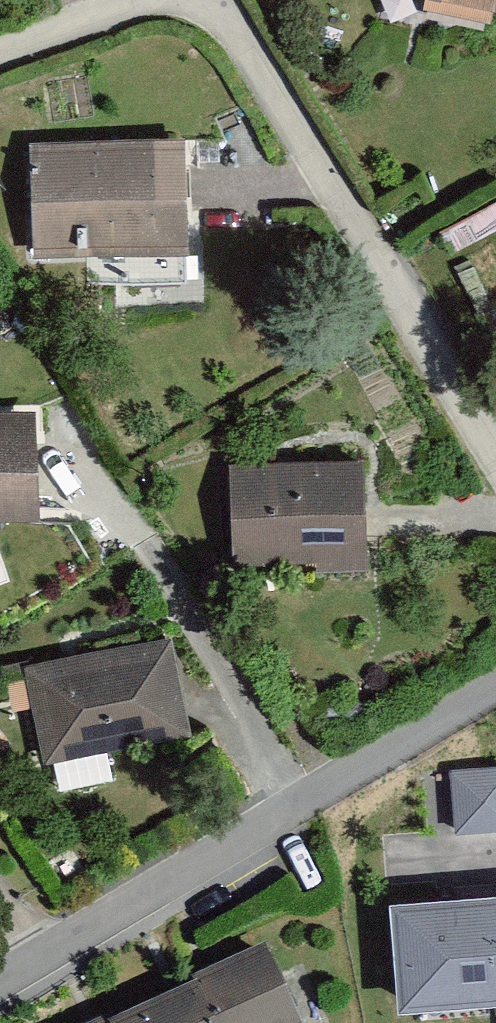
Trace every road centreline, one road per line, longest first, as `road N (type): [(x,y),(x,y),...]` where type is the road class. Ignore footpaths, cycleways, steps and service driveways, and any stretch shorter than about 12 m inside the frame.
road 1 (residential): [(0,1012),(495,698)]
road 2 (residential): [(495,469),(207,0)]
road 3 (residential): [(129,0),(0,47)]

